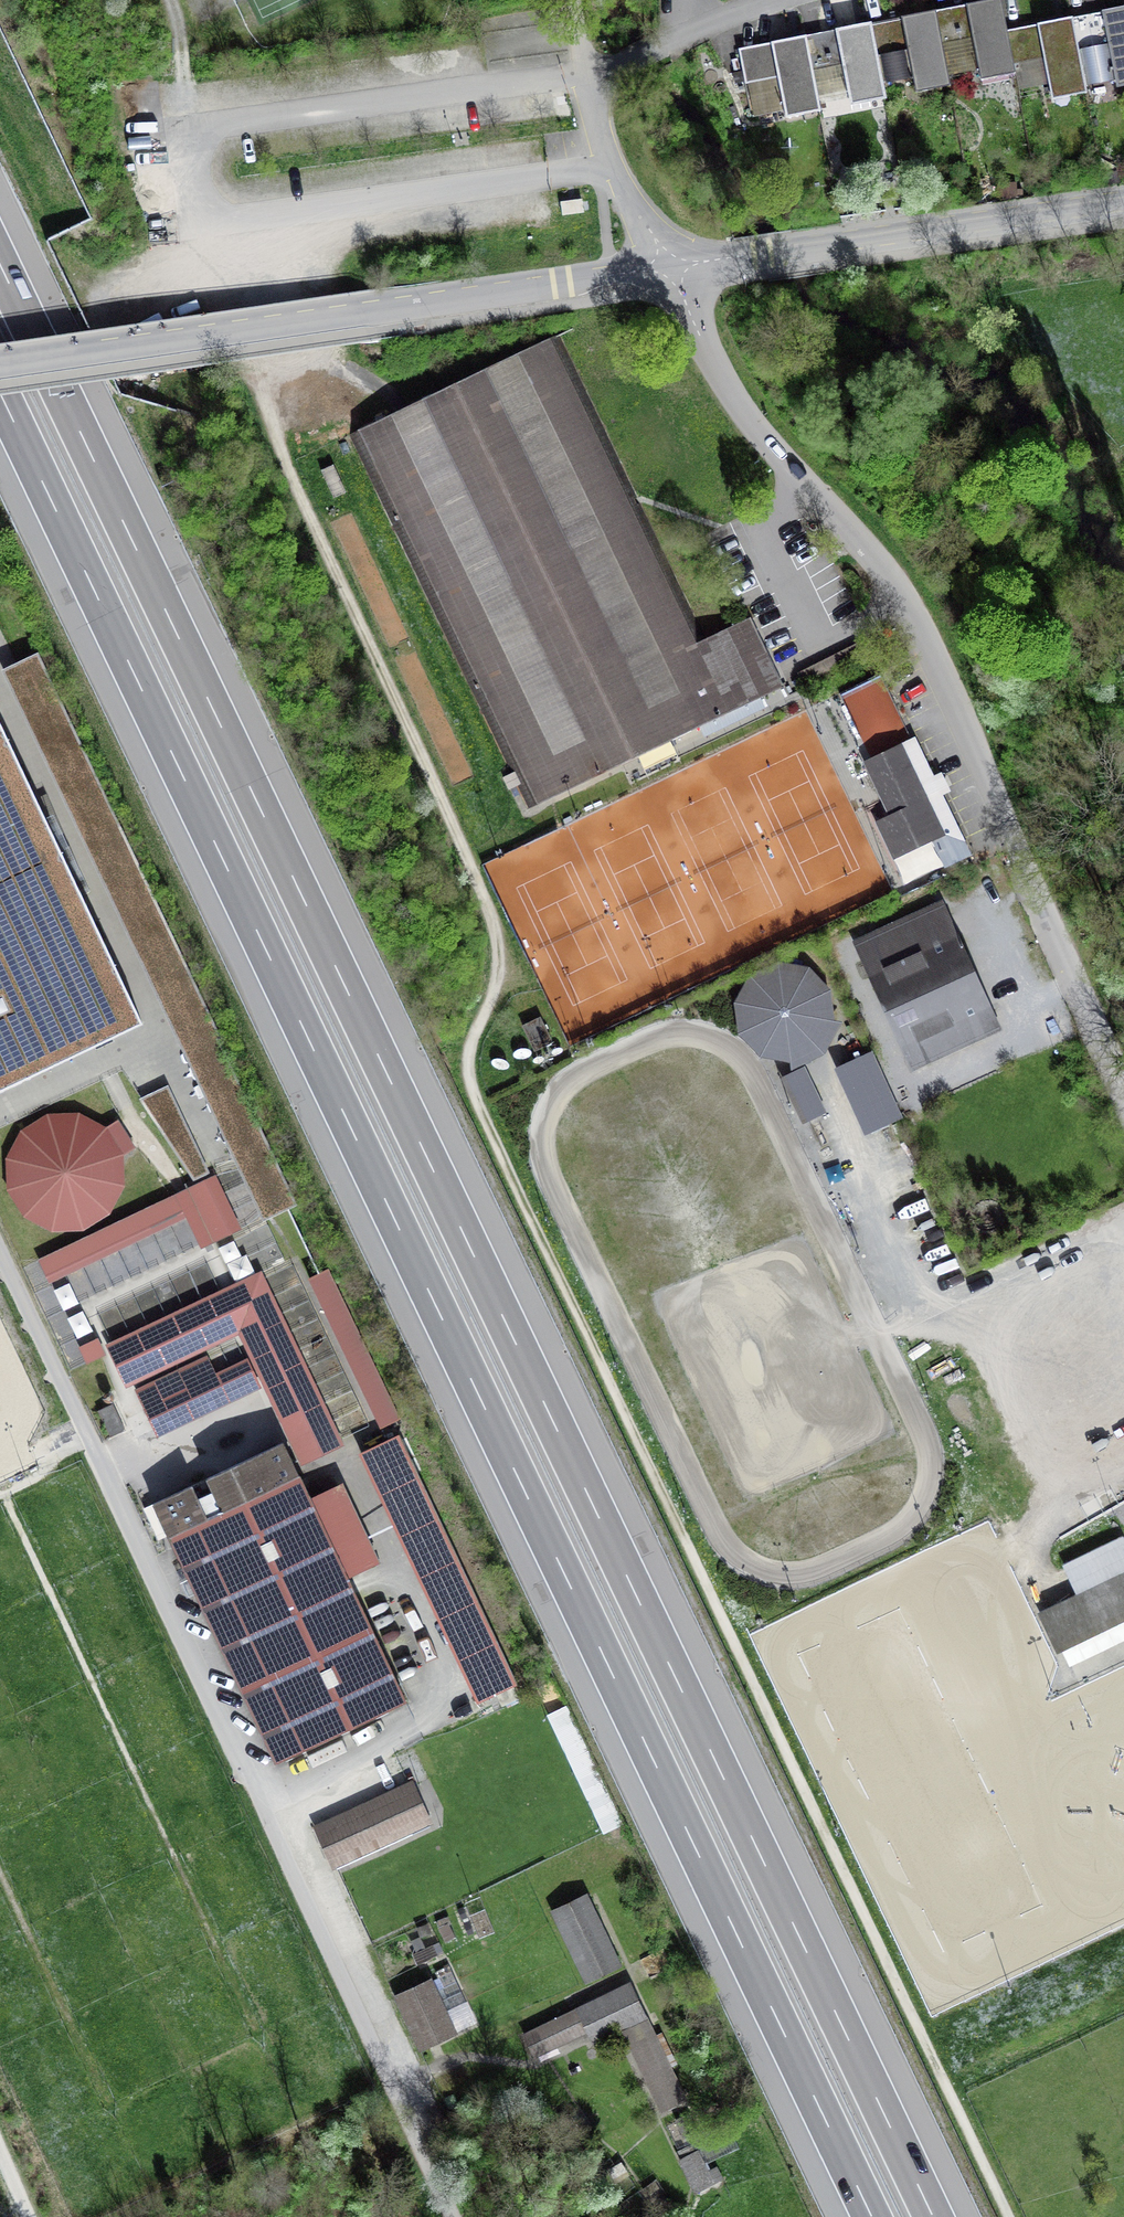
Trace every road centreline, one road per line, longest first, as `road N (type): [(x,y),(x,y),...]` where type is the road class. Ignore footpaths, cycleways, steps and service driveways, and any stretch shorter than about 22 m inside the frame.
road 1 (track): [(226,223),(251,363),(268,414),(496,932),(497,981),(469,1058),(478,1099),(1009,2216)]
road 2 (motorway): [(933,2216),(0,264)]
road 3 (motorway): [(0,393),(872,2216)]
road 4 (unclassified): [(1123,1094),(913,609),(732,394),(669,267)]
road 5 (tertiary): [(669,267),(0,364)]
road 6 (tertiary): [(1123,201),(669,267)]
road 7 (residential): [(700,24),(658,48),(585,73),(613,166),(669,267)]
road 8 (track): [(398,2098),(454,2216)]

